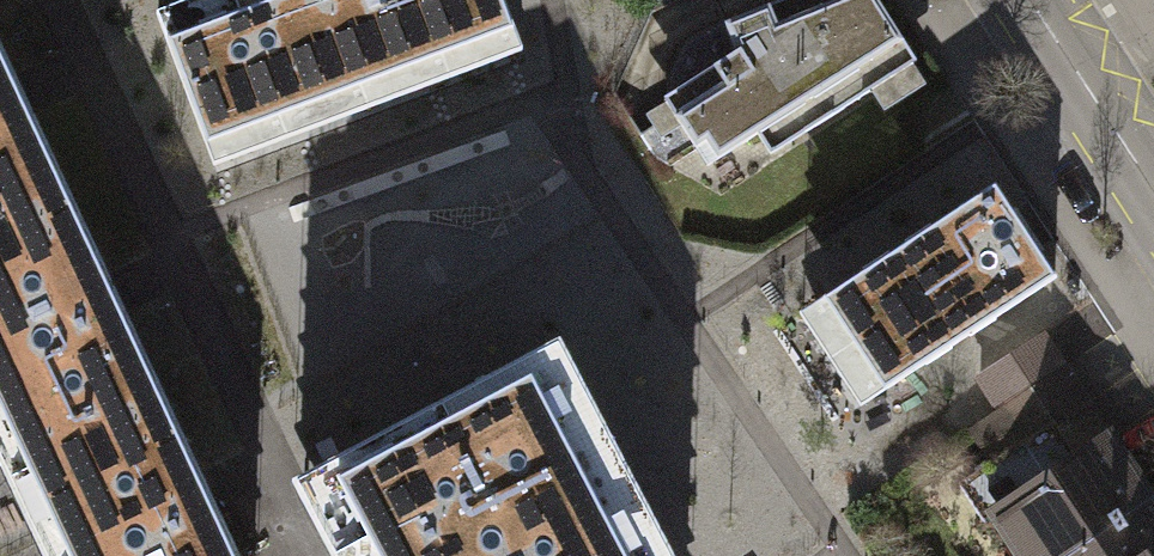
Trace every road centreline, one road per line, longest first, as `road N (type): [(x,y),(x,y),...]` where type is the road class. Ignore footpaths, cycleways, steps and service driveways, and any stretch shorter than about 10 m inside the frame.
road 1 (tertiary): [(1153,193),(1028,0)]

